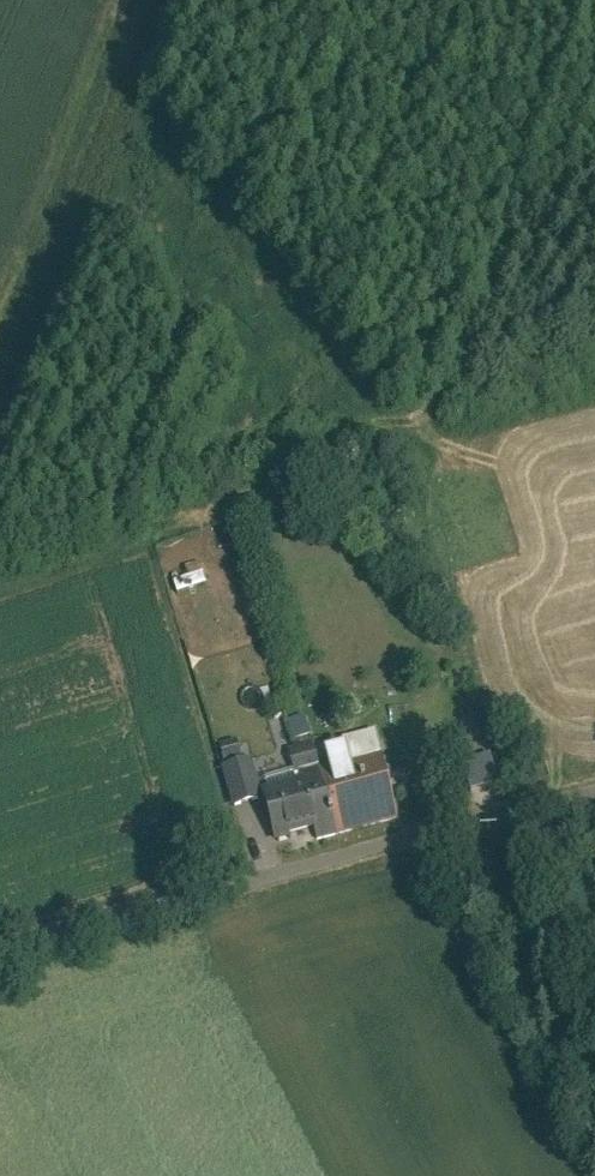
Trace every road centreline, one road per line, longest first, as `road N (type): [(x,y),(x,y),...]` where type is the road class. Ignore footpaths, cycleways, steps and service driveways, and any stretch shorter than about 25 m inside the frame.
road 1 (residential): [(0,954),(594,788)]

